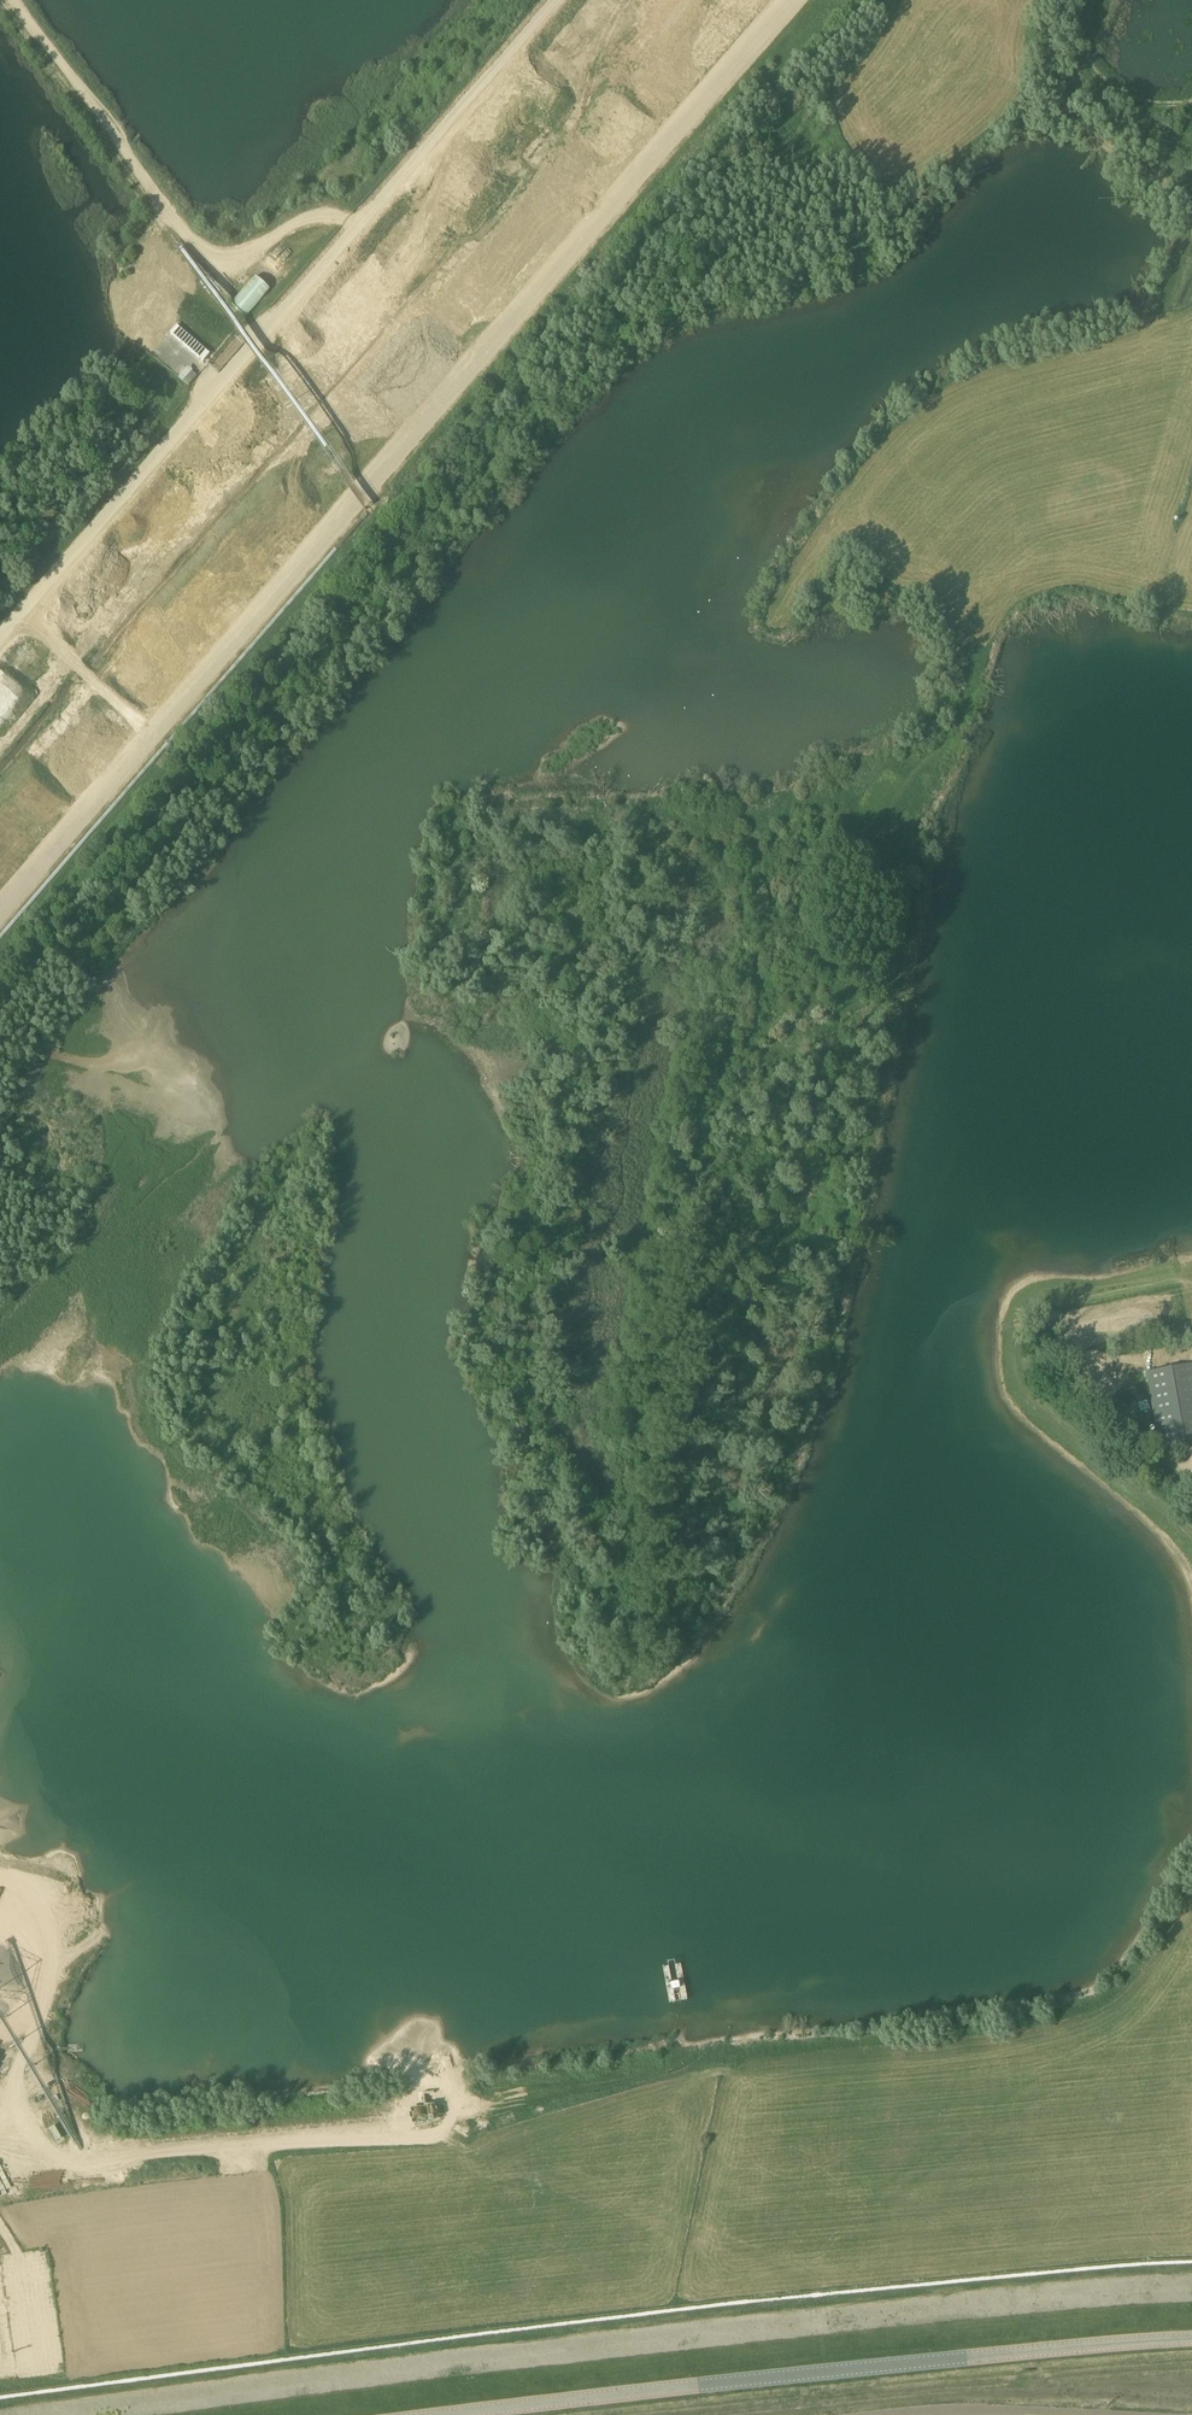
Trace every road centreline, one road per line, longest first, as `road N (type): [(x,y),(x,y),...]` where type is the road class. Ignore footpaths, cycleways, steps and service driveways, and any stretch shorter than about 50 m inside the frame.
road 1 (secondary): [(449,2414),(1191,2338)]
road 2 (track): [(1191,201),(1122,159),(1031,78)]
road 3 (track): [(150,739),(24,611)]
road 4 (track): [(912,777),(947,741),(980,648)]

